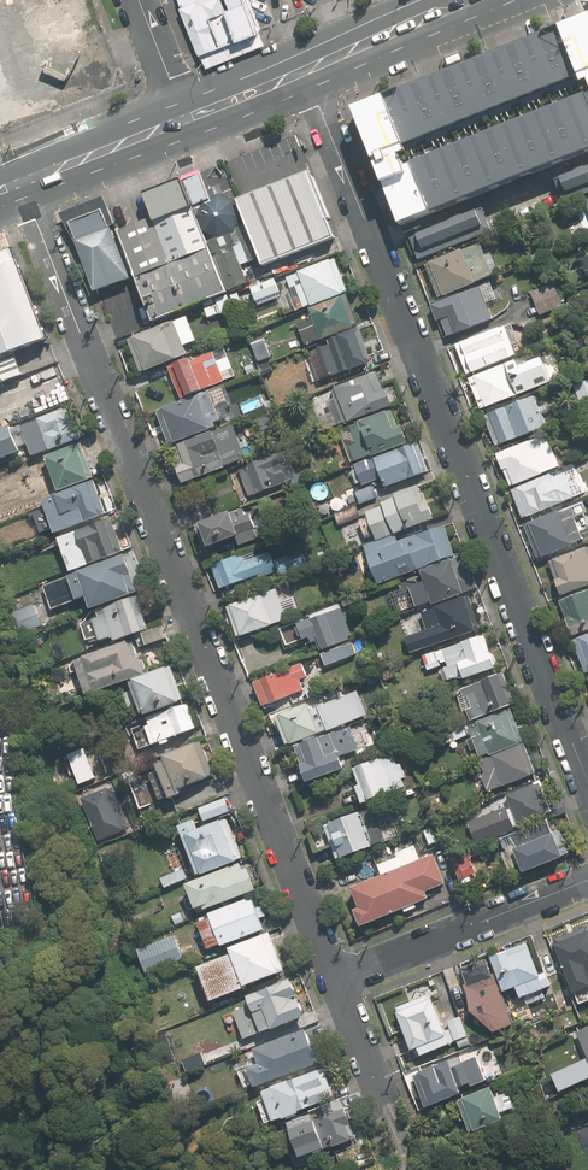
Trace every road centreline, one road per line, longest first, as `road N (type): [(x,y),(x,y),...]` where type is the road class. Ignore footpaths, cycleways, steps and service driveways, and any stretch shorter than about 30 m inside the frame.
road 1 (residential): [(333,979),(21,182)]
road 2 (residential): [(305,71),(587,784)]
road 3 (residential): [(333,979),(587,880)]
road 4 (primary): [(305,71),(479,0)]
road 5 (primary): [(21,182),(186,119)]
road 6 (primary): [(186,119),(305,71)]
road 7 (residential): [(186,119),(138,0)]

